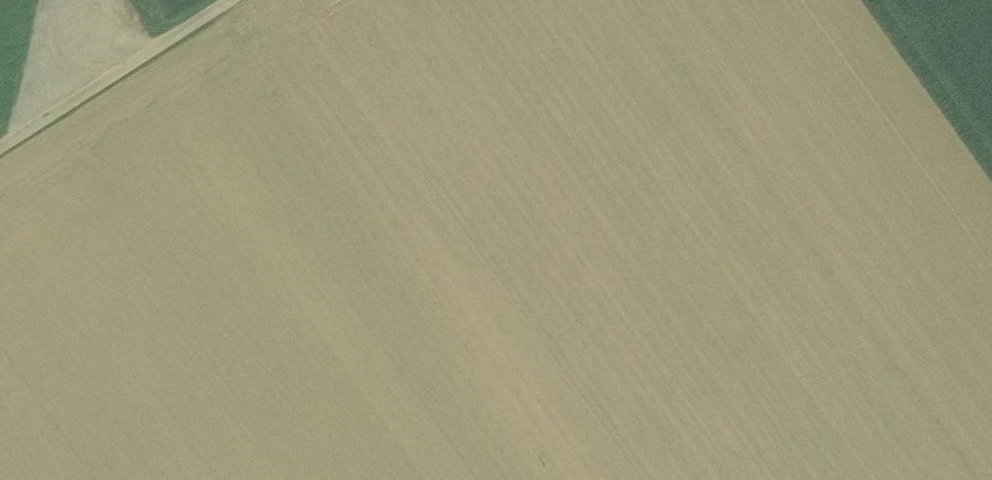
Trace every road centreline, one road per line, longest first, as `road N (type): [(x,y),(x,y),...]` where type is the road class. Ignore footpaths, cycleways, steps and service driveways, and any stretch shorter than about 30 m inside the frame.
road 1 (track): [(203,0),(0,141)]

